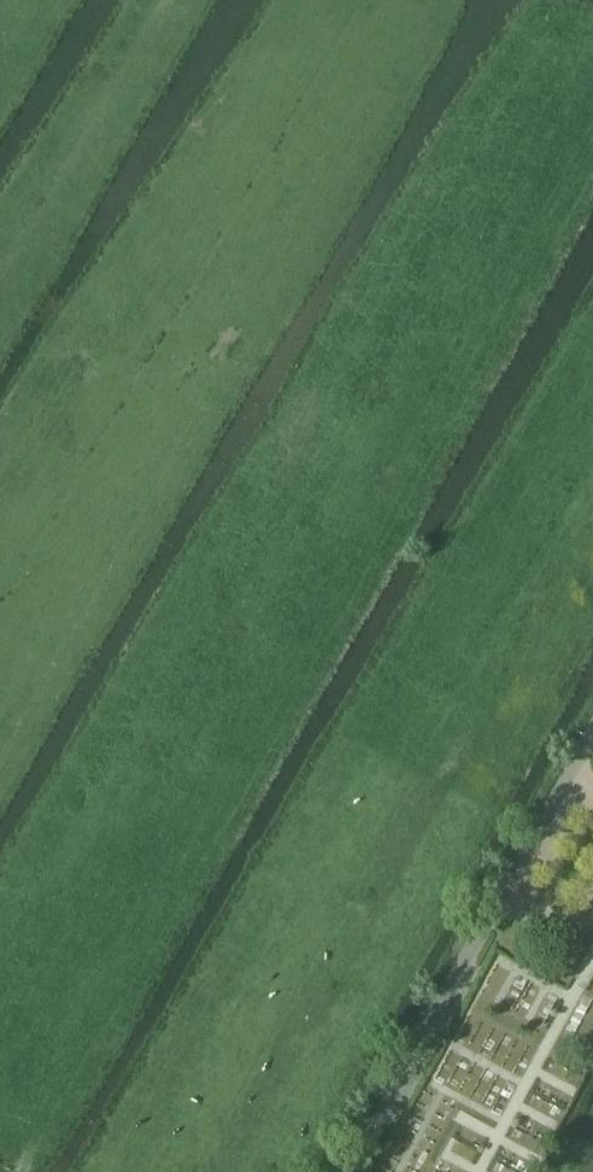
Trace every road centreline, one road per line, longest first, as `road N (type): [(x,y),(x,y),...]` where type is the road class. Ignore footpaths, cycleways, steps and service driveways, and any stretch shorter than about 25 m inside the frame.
road 1 (unclassified): [(351,1171),(592,735)]

